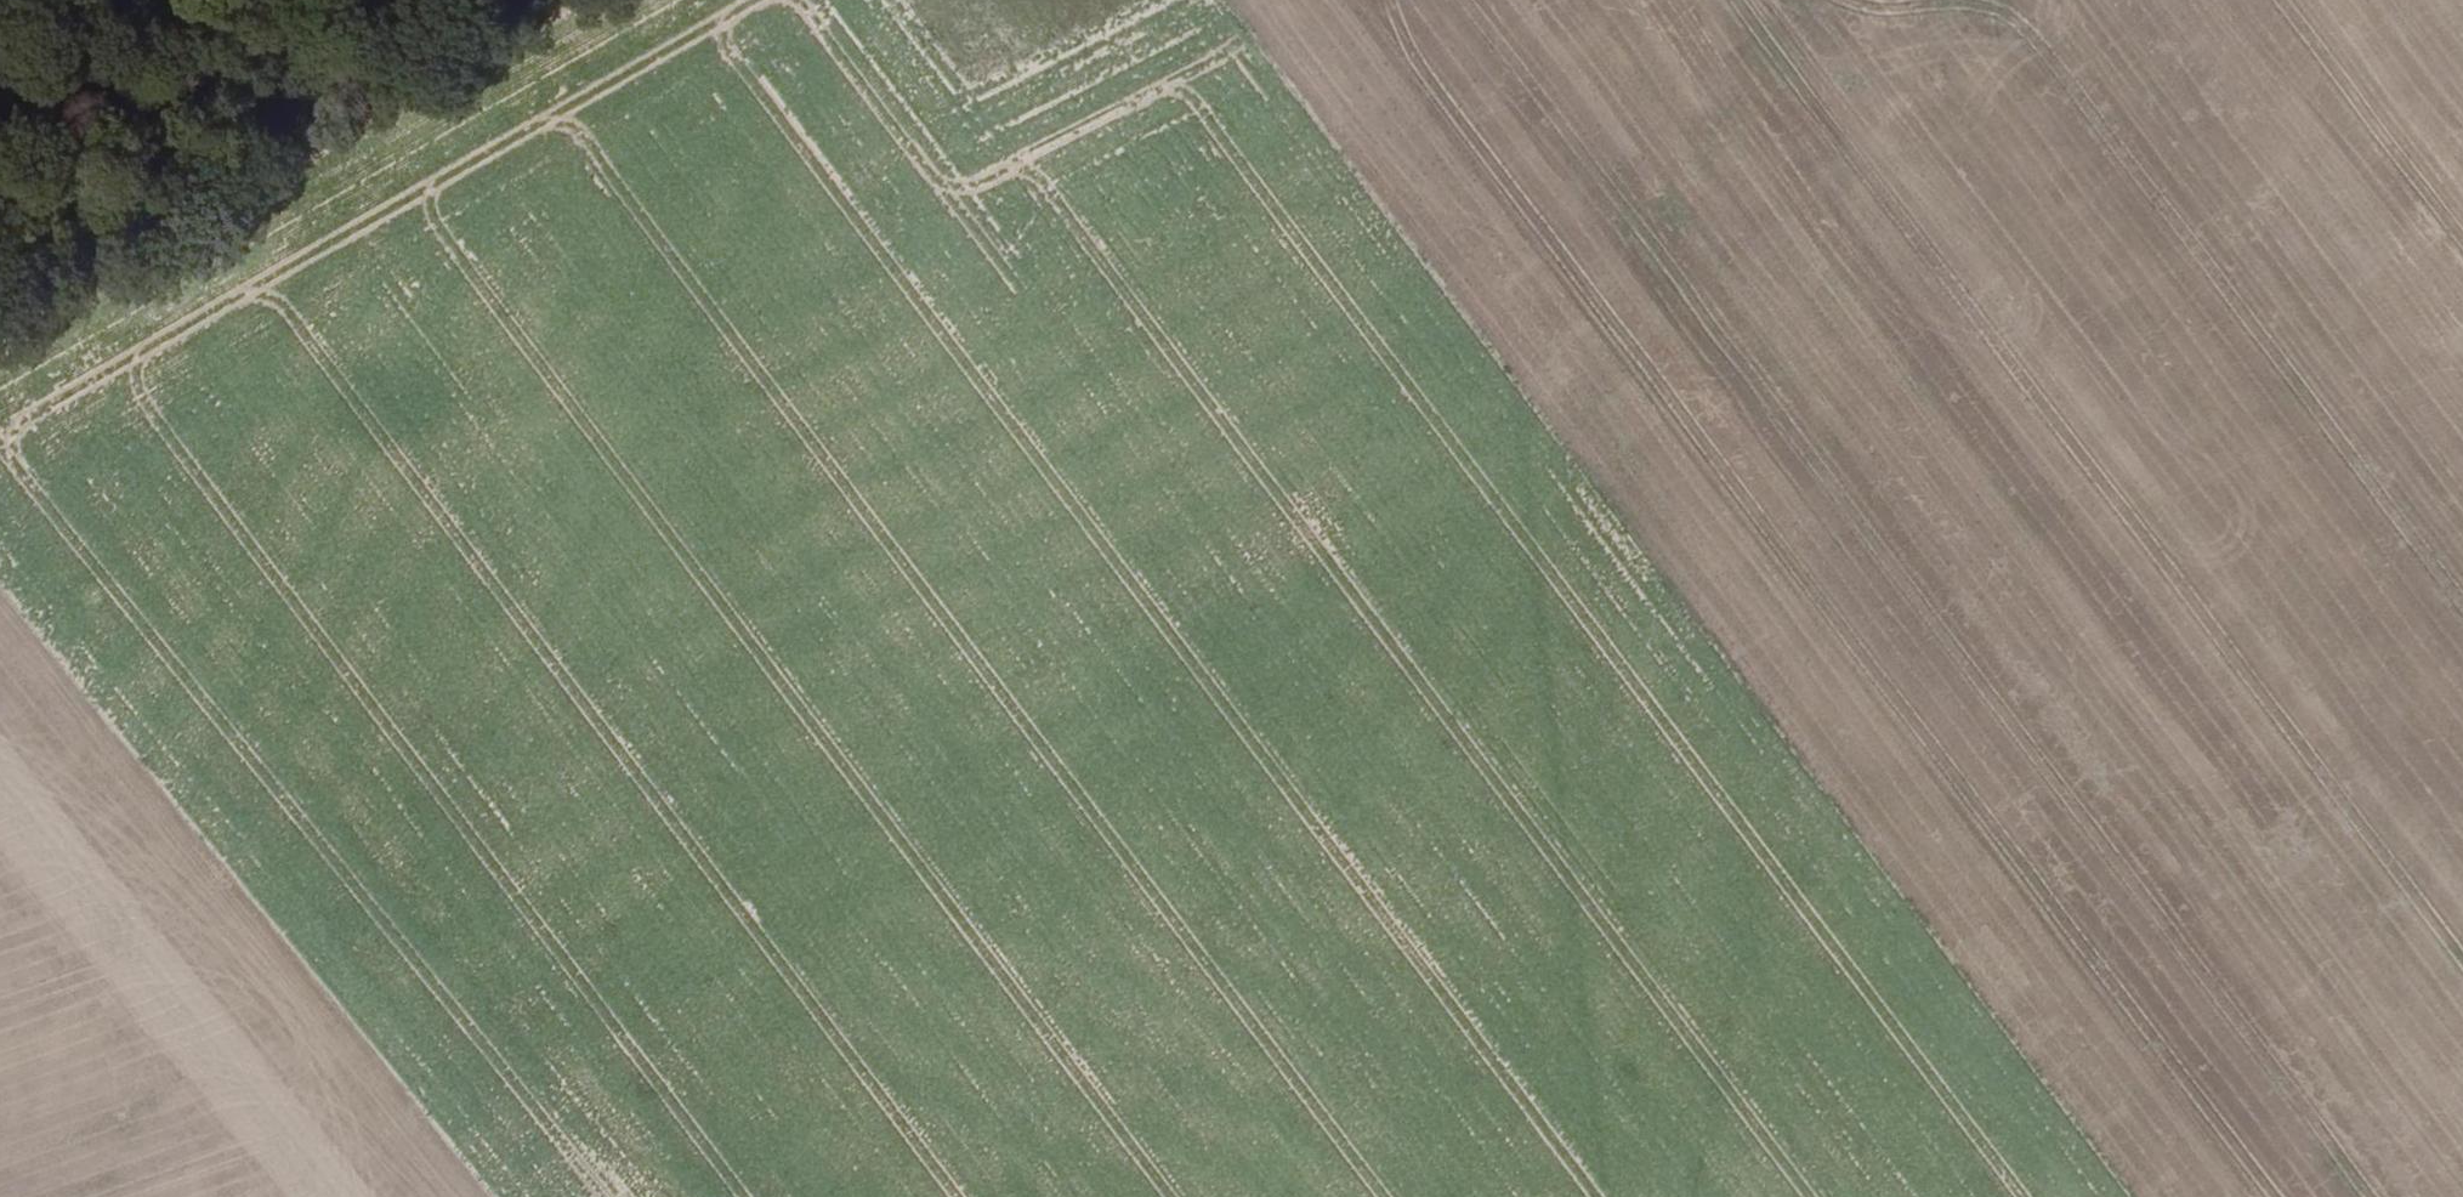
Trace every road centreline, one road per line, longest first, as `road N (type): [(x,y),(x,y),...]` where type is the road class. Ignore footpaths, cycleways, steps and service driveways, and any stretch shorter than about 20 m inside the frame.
road 1 (track): [(0,323),(561,0)]

